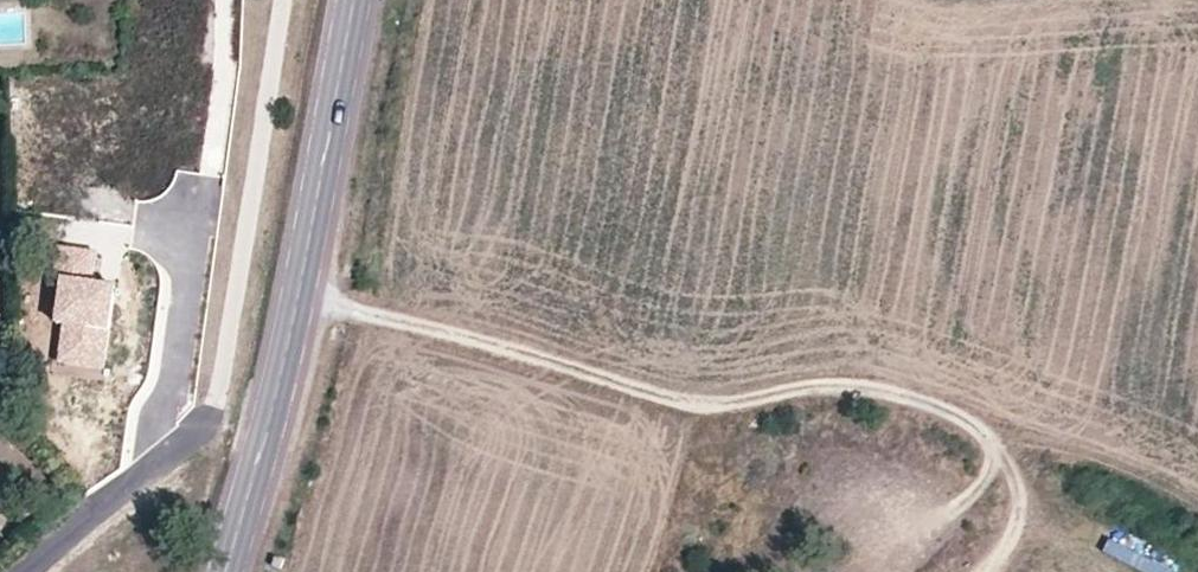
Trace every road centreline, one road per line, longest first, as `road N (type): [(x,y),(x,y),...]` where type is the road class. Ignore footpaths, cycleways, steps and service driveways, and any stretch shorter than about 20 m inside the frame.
road 1 (track): [(297,293),(717,412),(845,388),(930,403),(981,434)]
road 2 (tertiary): [(226,571),(272,413),(354,0)]
road 3 (track): [(995,449),(972,503),(879,555)]
road 4 (track): [(981,434),(1009,466),(1018,500),(1013,529),(988,571)]

